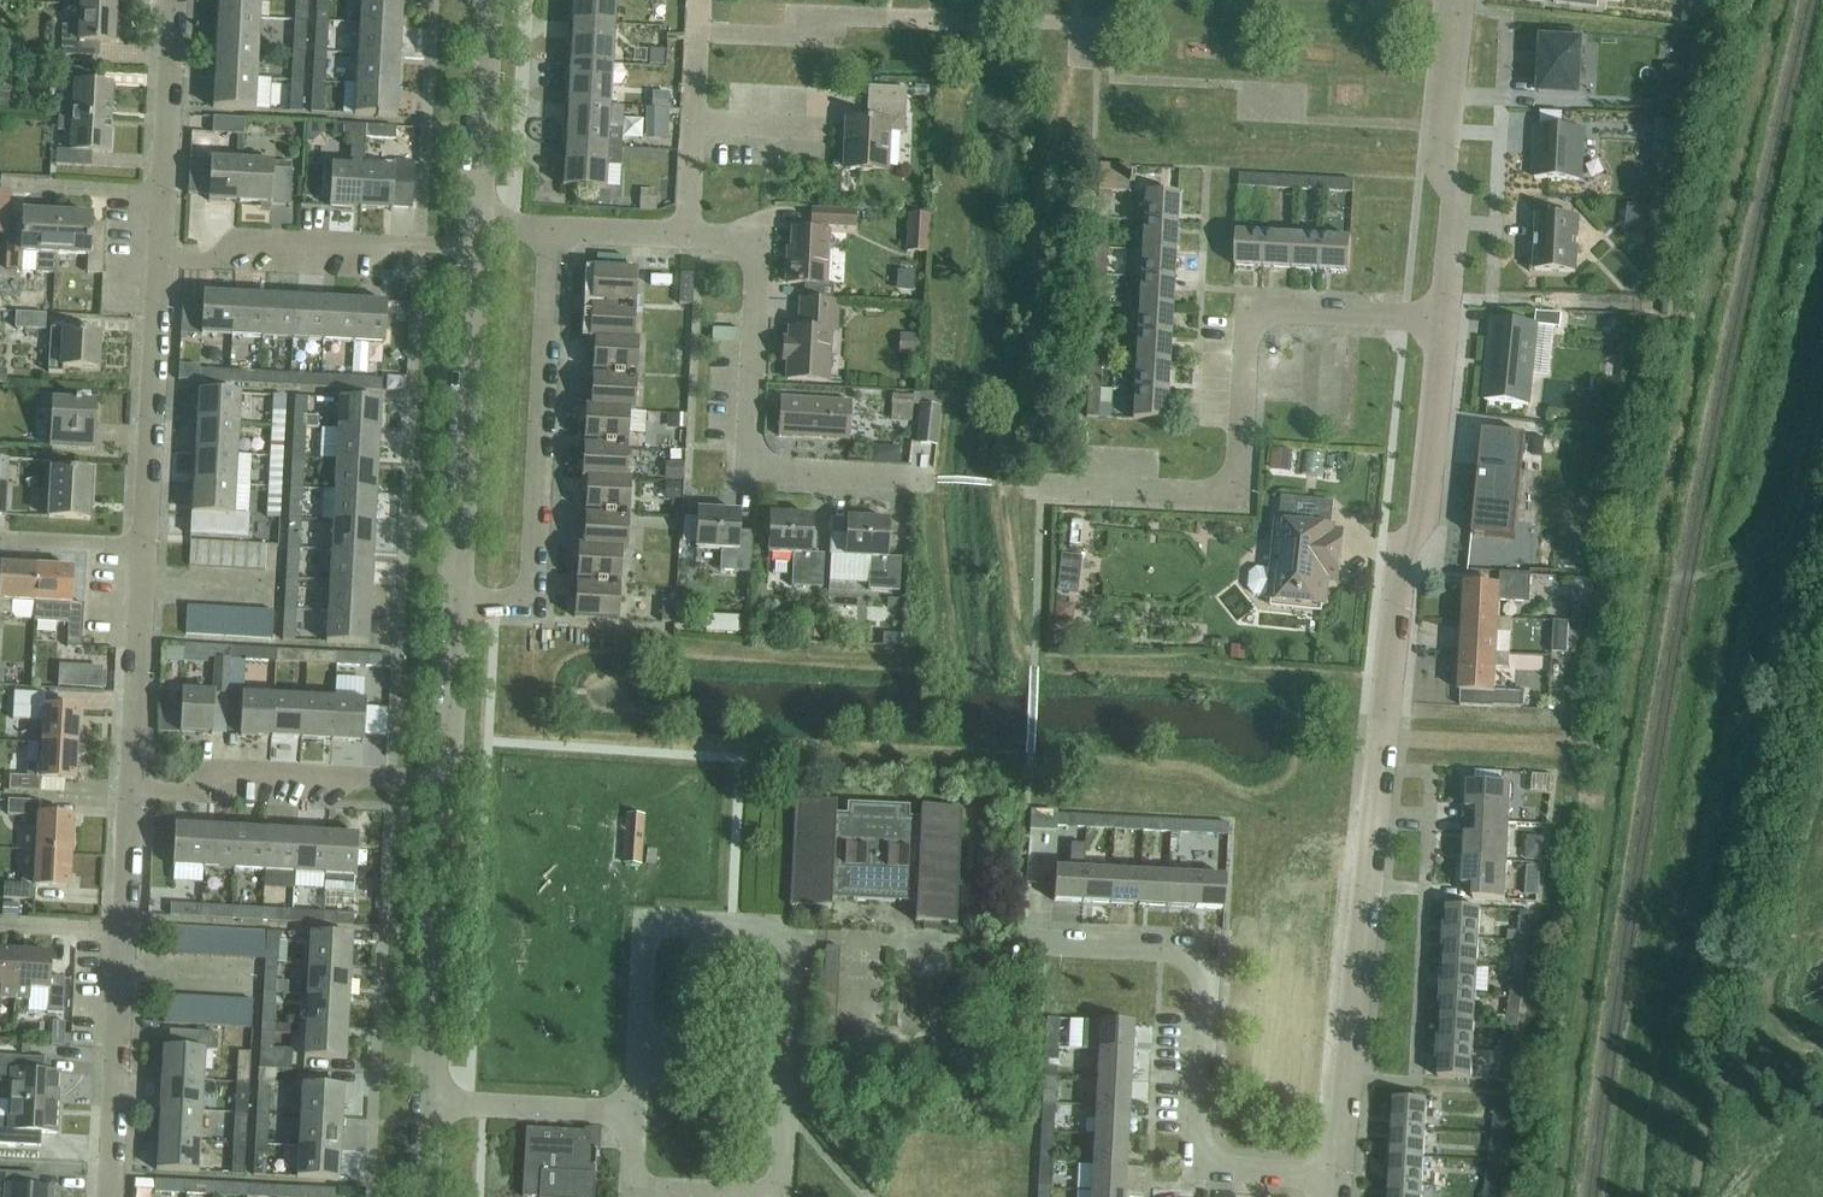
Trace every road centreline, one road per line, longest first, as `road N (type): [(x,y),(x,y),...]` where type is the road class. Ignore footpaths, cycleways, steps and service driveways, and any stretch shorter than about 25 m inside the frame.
road 1 (residential): [(1331,1169),(1393,562),(1424,499),(1439,320)]
road 2 (residential): [(630,1113),(642,929),(727,919),(790,940),(778,1189),(625,1182)]
road 3 (residential): [(1039,487),(1237,494),(1246,308),(1439,320)]
road 4 (residential): [(1331,1169),(1197,1156),(1201,955),(1008,941)]
road 5 (residential): [(924,479),(742,468),(751,254),(739,240),(686,233)]
road 6 (residential): [(455,595),(521,600),(533,582),(548,230)]
road 7 (track): [(1726,570),(1822,160)]
road 8 (residential): [(455,595),(471,248)]
road 9 (residential): [(1439,320),(1452,195),(1438,163),(1436,124),(1454,72),(1460,0)]
road 10 (residential): [(128,790),(193,793),(223,770),(441,780)]
road 11 (residential): [(154,253),(280,259),(344,243),(471,248)]
road 12 (residential): [(425,1097),(441,780)]
road 13 (residential): [(139,542),(154,253)]
road 14 (residential): [(106,1196),(120,934)]
road 15 (residential): [(128,790),(139,542)]
road 16 (residential): [(686,233),(697,0)]
road 17 (residential): [(471,224),(484,0)]
road 18 (residential): [(425,1097),(630,1113)]
road 19 (residential): [(158,191),(169,0)]
road 20 (residential): [(441,780),(455,595)]
road 21 (residential): [(10,184),(158,191)]
road 22 (residential): [(120,934),(128,790)]
road 23 (residential): [(139,542),(0,534)]
road 24 (residential): [(686,233),(548,230)]

